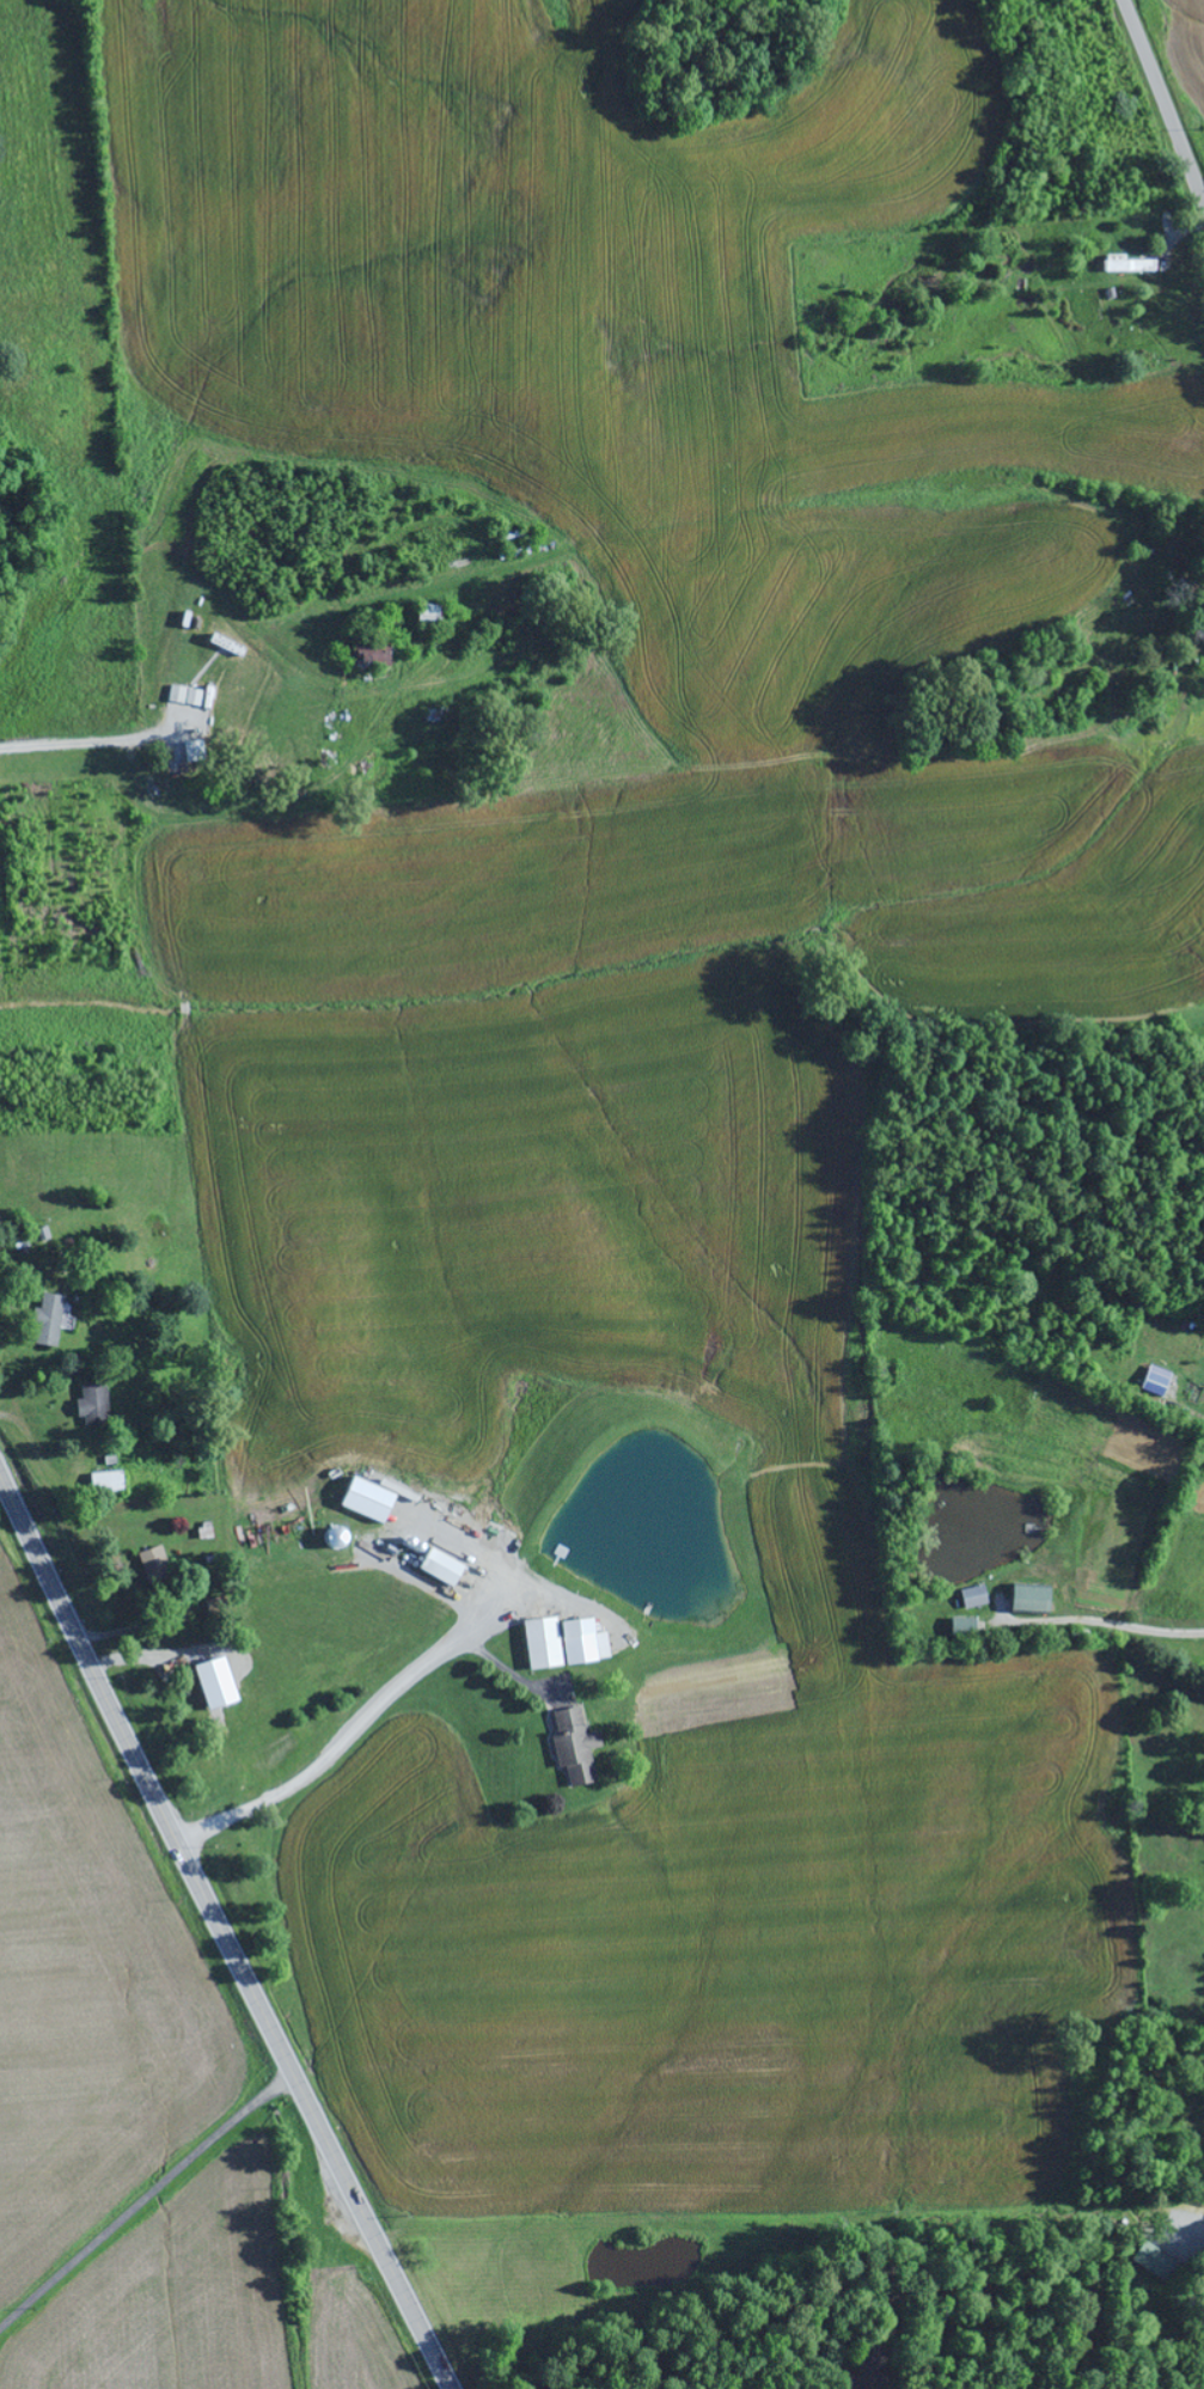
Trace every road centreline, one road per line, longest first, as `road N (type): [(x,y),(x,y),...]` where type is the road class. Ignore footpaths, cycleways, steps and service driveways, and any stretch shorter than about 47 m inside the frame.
road 1 (primary): [(449,2388),(0,1475)]
road 2 (residential): [(0,691),(341,648)]
road 3 (residential): [(1203,210),(1123,0)]

